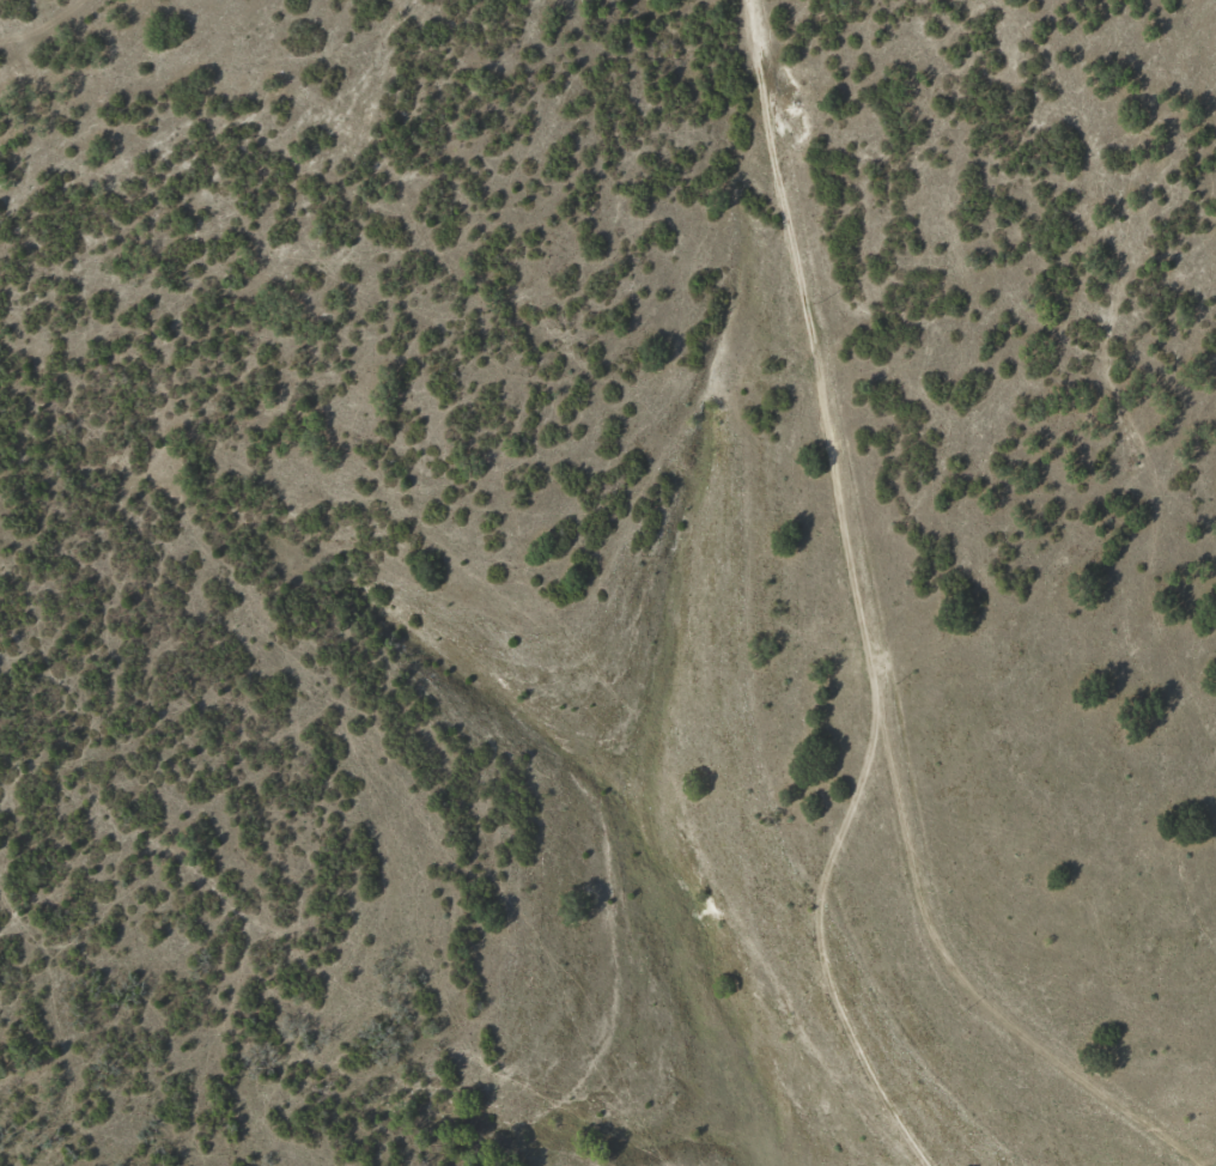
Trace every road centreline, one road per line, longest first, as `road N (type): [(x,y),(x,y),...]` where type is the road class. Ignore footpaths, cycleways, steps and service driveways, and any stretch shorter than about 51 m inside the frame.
road 1 (residential): [(1199,1165),(984,955),(912,807),(906,741),(888,729),(723,0)]

